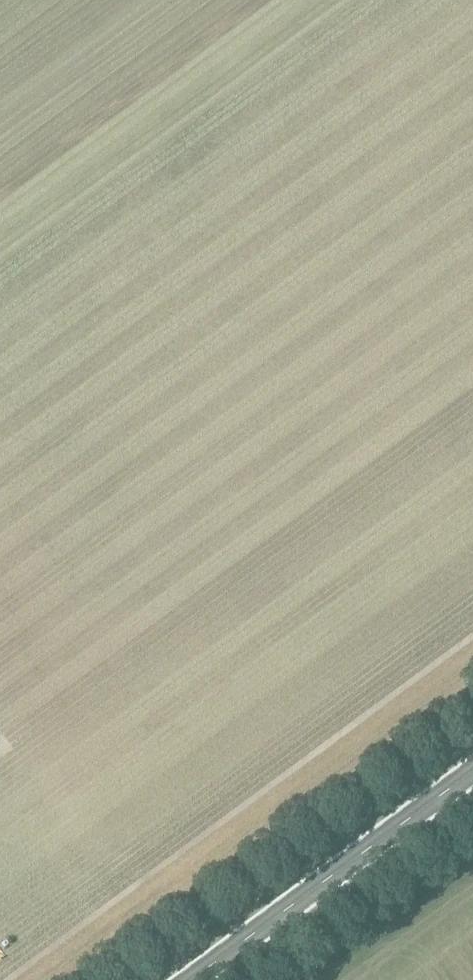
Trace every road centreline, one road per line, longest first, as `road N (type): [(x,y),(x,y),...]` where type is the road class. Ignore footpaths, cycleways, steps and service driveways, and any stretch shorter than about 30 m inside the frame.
road 1 (secondary): [(220,979),(472,794)]

